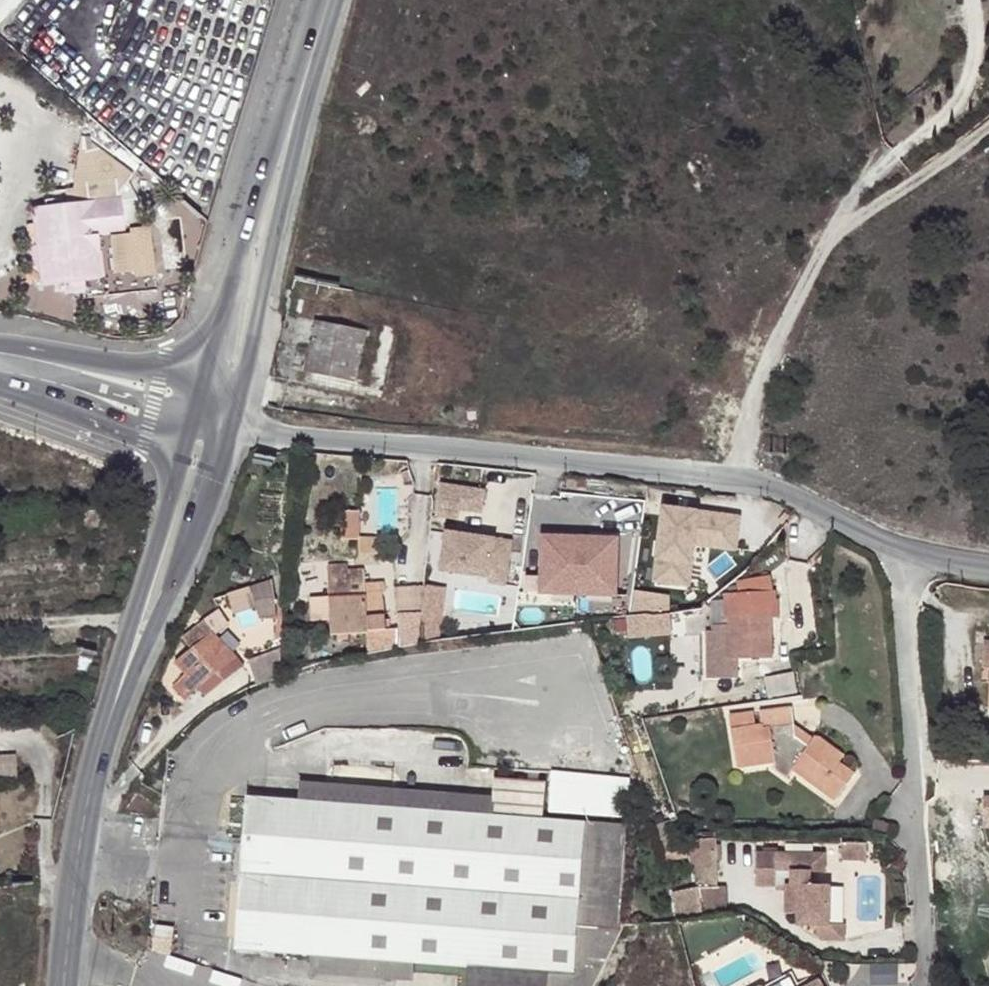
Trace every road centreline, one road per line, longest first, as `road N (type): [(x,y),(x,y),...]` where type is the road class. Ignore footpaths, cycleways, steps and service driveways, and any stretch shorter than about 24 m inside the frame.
road 1 (tertiary): [(736,480),(268,428),(237,418)]
road 2 (residential): [(926,981),(894,543)]
road 3 (secondary): [(237,418),(322,14)]
road 4 (secondary): [(322,14),(205,377)]
road 5 (secondary): [(98,750),(237,418)]
road 6 (secondary): [(188,438),(98,750)]
road 7 (unclassified): [(822,253),(862,187),(965,92),(978,56),(974,0)]
road 8 (unclassified): [(736,480),(763,374),(822,253)]
road 9 (secondary): [(63,985),(75,858),(98,750)]
road 10 (unclassified): [(822,253),(847,225),(988,122)]
road 11 (tertiary): [(205,377),(0,342)]
road 12 (tertiary): [(0,380),(188,438)]
road 13 (tertiary): [(894,543),(817,506),(736,480)]

